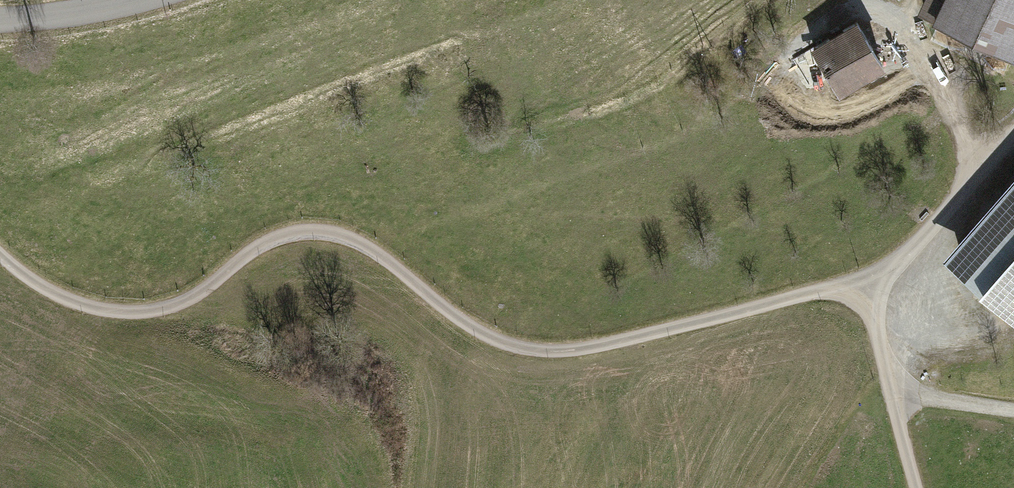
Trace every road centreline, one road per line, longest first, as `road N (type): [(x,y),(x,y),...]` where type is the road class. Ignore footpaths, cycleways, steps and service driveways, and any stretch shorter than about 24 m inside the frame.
road 1 (track): [(867,287),(600,349),(542,353),(502,346),(360,246),(324,234),(251,253),(193,300),(151,314),(99,312),(52,296),(0,260)]
road 2 (track): [(785,47),(862,4),(890,15),(977,170)]
road 3 (track): [(1013,128),(867,287)]
road 4 (unclassified): [(0,23),(132,0)]
road 5 (track): [(887,394),(1013,416)]

